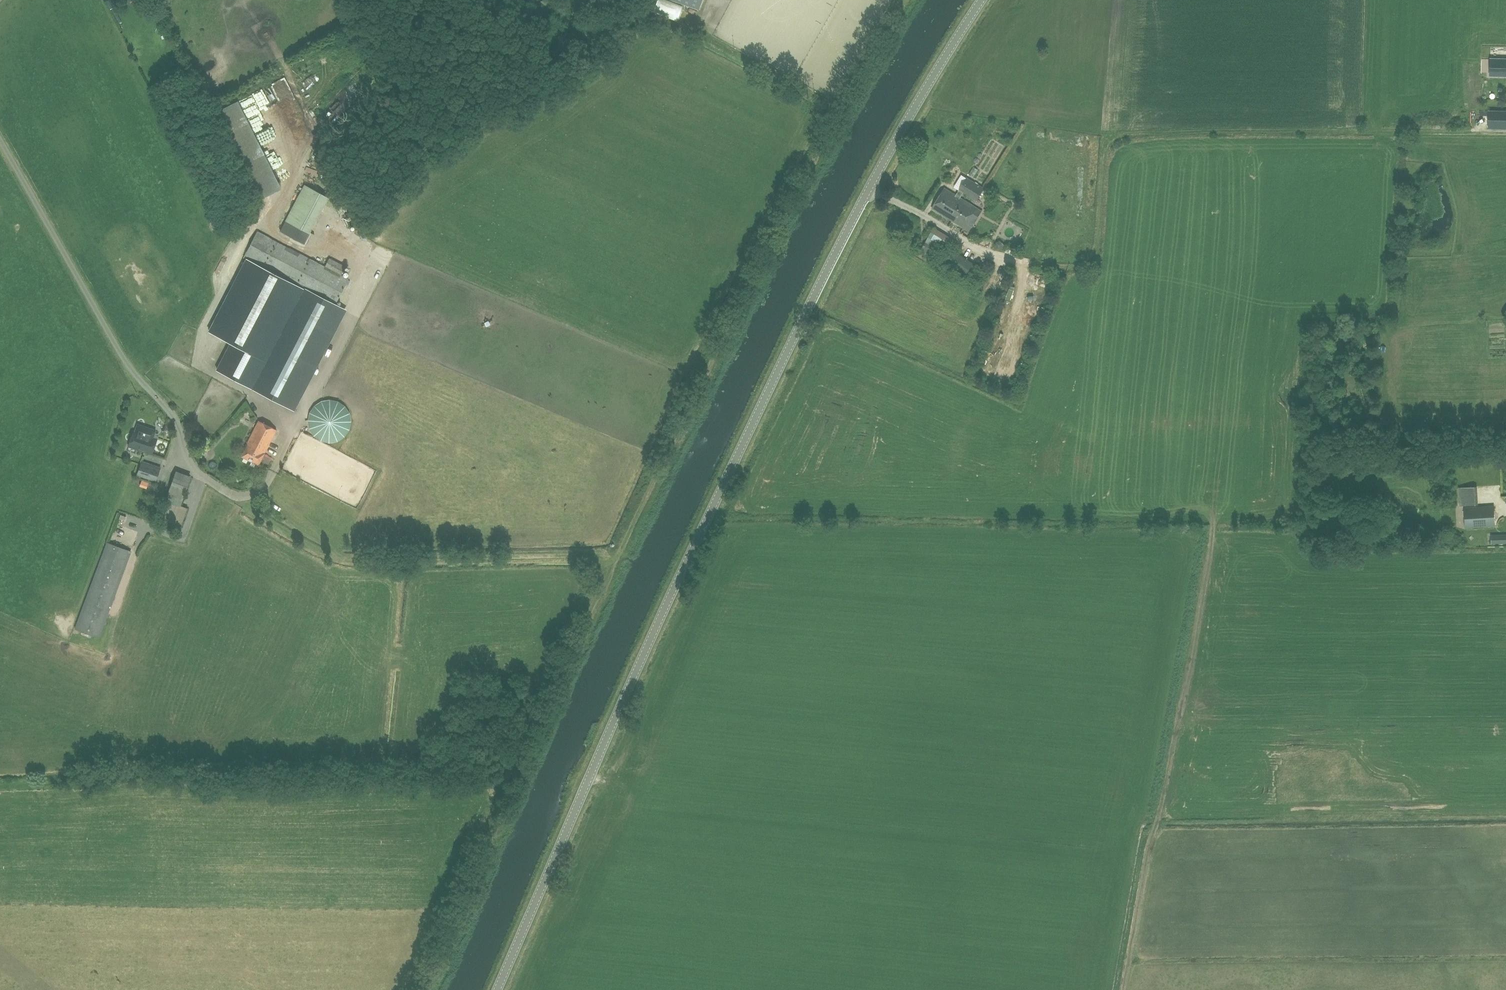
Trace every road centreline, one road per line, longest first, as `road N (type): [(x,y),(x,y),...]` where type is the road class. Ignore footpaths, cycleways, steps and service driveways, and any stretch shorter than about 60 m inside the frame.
road 1 (tertiary): [(496,989),(772,380),(900,129),(979,0)]
road 2 (track): [(1505,132),(1125,137),(1103,151),(1097,250),(1088,264),(1055,266),(994,254)]
road 3 (track): [(1124,989),(1213,518)]
road 4 (unclassified): [(234,497),(190,466),(171,415),(128,369),(0,141)]

